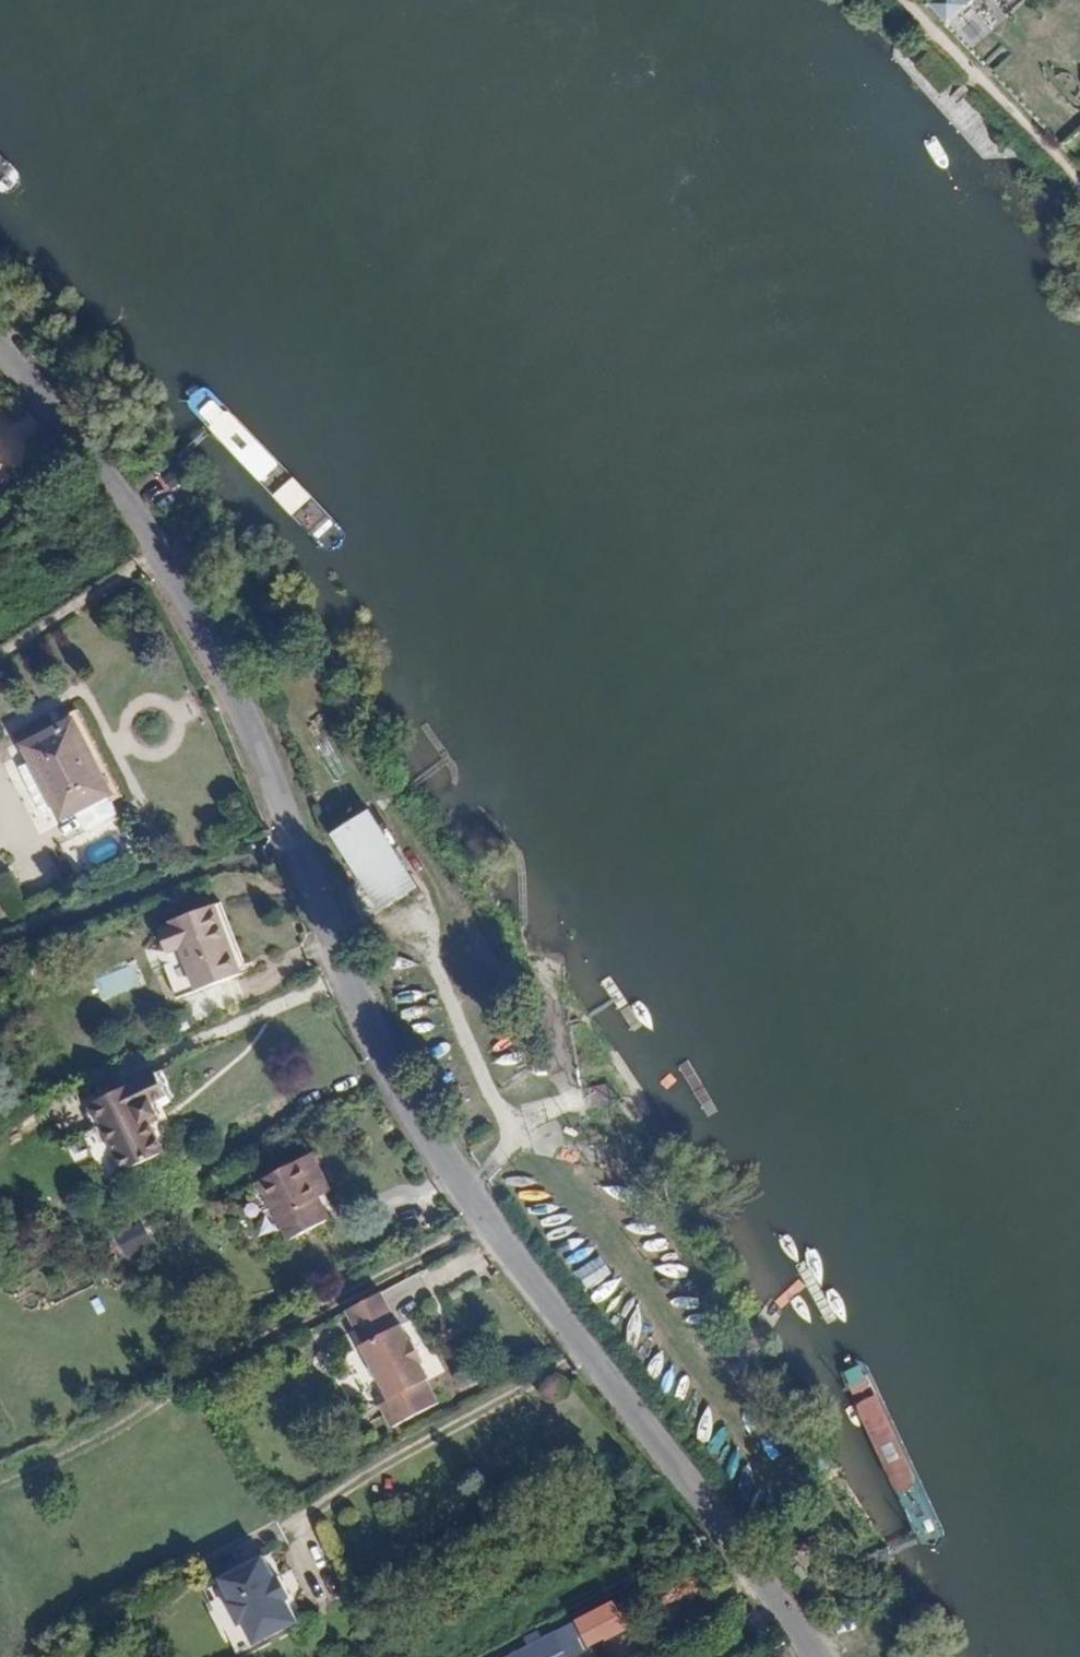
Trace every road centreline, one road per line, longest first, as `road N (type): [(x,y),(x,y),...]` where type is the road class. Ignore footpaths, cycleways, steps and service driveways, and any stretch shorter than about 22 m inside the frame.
road 1 (residential): [(0,349),(171,573),(286,831),(389,1097),(602,1412),(816,1656)]
road 2 (track): [(1079,193),(901,0)]

